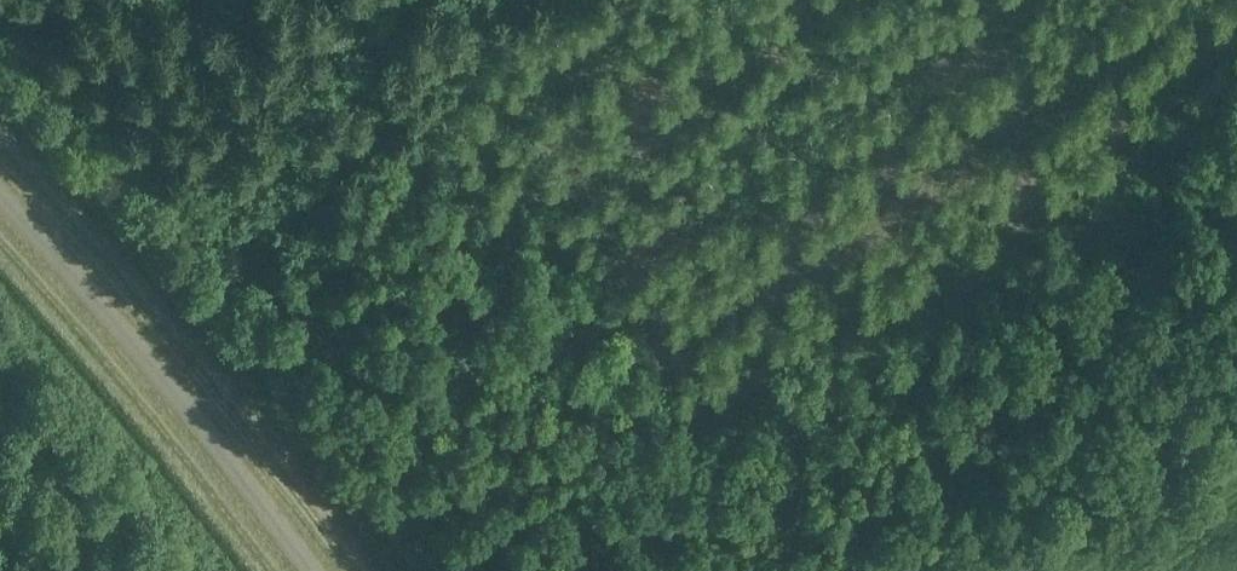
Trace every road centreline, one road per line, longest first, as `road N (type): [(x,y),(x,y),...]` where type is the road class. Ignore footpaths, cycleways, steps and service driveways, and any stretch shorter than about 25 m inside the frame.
road 1 (unclassified): [(316,570),(197,417),(0,194)]
road 2 (track): [(1236,490),(1112,570)]

